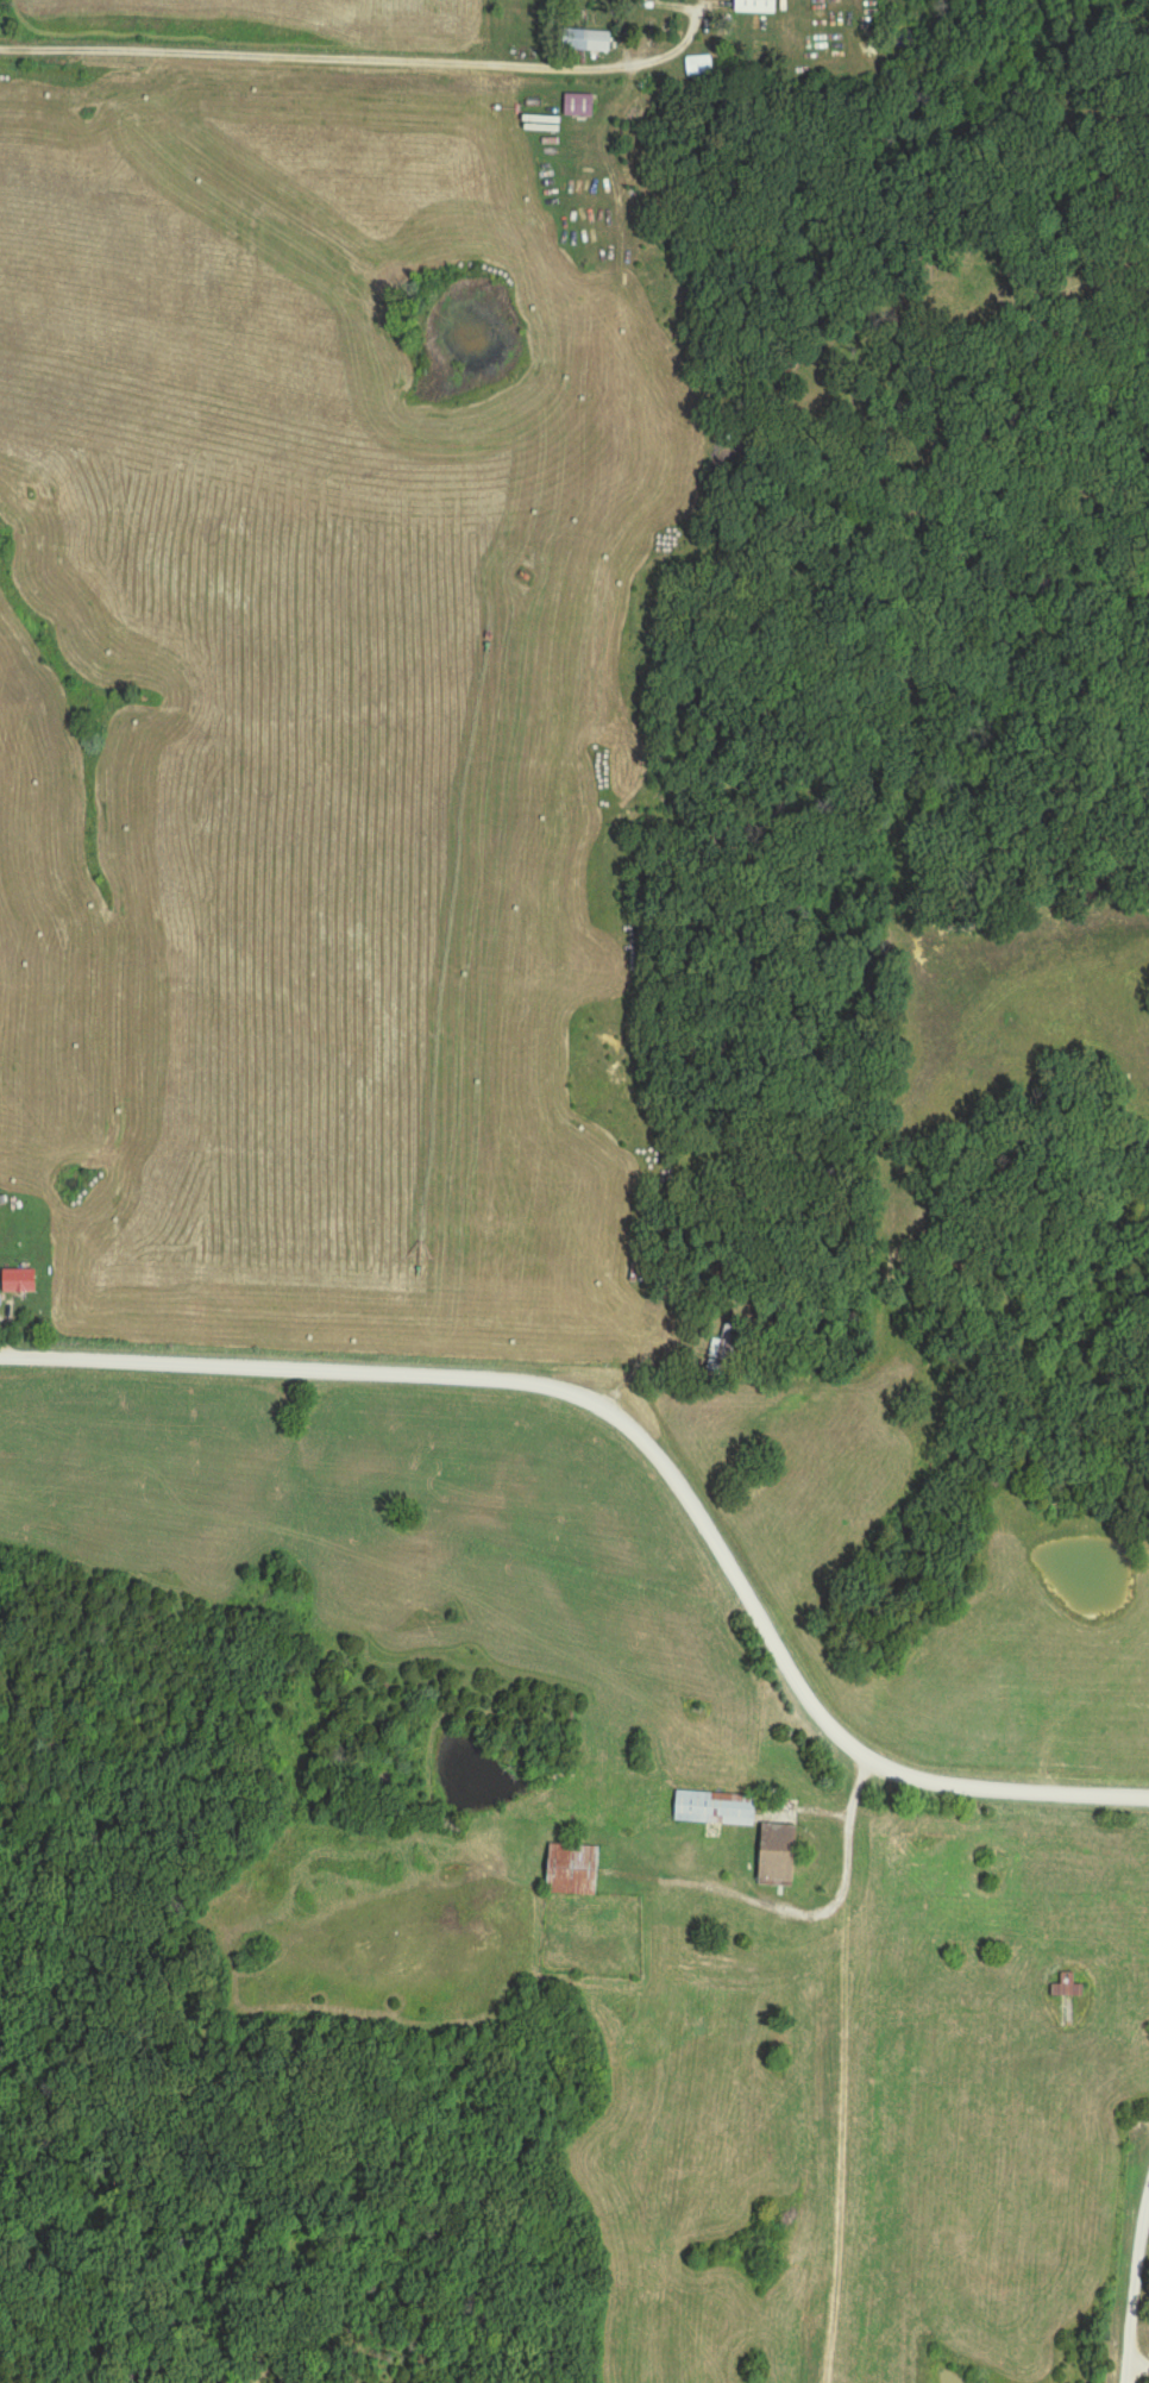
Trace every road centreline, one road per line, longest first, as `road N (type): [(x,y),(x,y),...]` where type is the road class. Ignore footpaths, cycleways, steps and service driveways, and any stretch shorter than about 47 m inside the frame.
road 1 (residential): [(0,1359),(433,1375),(557,1391),(598,1411),(653,1459),(795,1680),(868,1761),(937,1783),(1148,1797)]
road 2 (residential): [(1148,2183),(1125,2382)]

